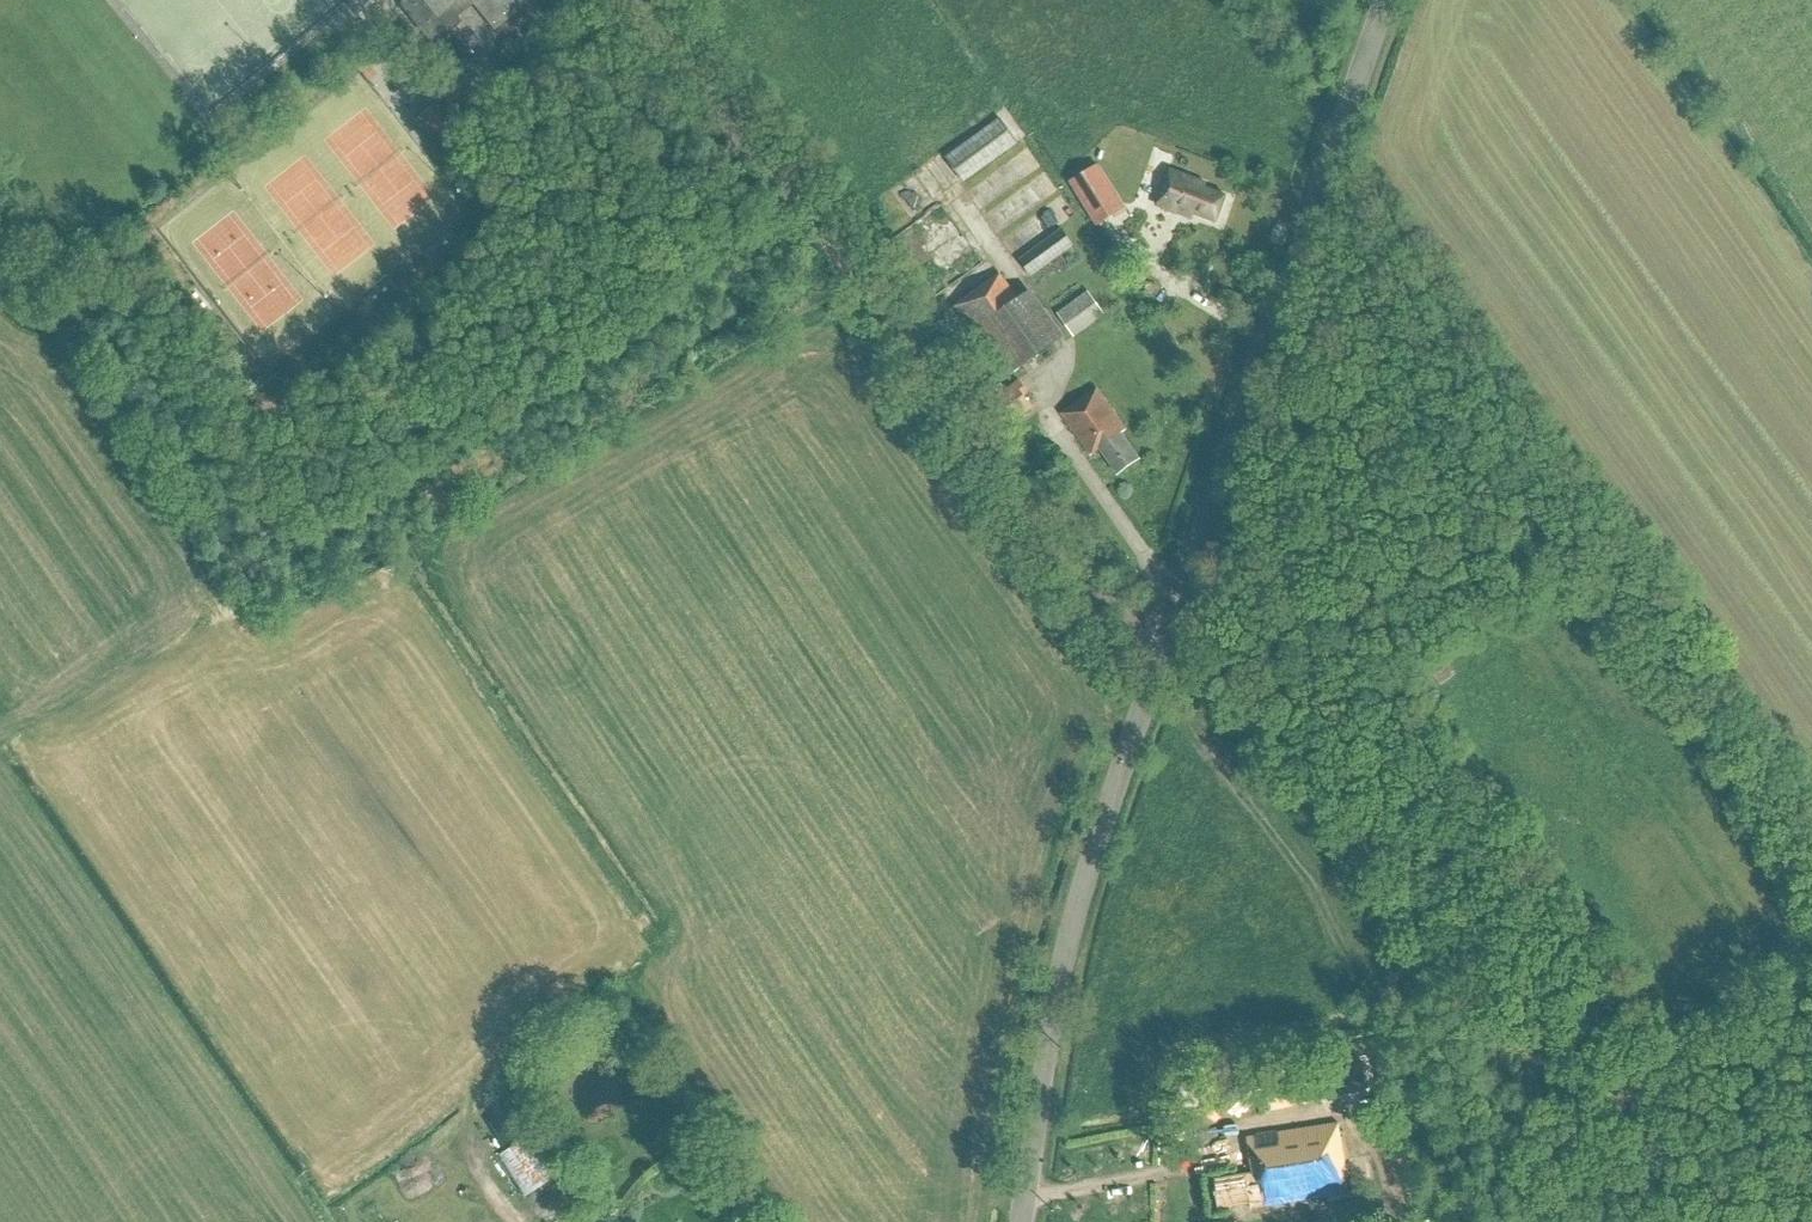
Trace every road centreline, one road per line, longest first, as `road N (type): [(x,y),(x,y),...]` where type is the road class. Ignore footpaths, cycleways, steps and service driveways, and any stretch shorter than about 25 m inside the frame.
road 1 (unclassified): [(1162,644),(1107,610),(1080,578),(933,380),(627,0)]
road 2 (unclassified): [(1162,644),(1385,0)]
road 3 (unclassified): [(1022,1221),(1058,996),(1162,644)]

